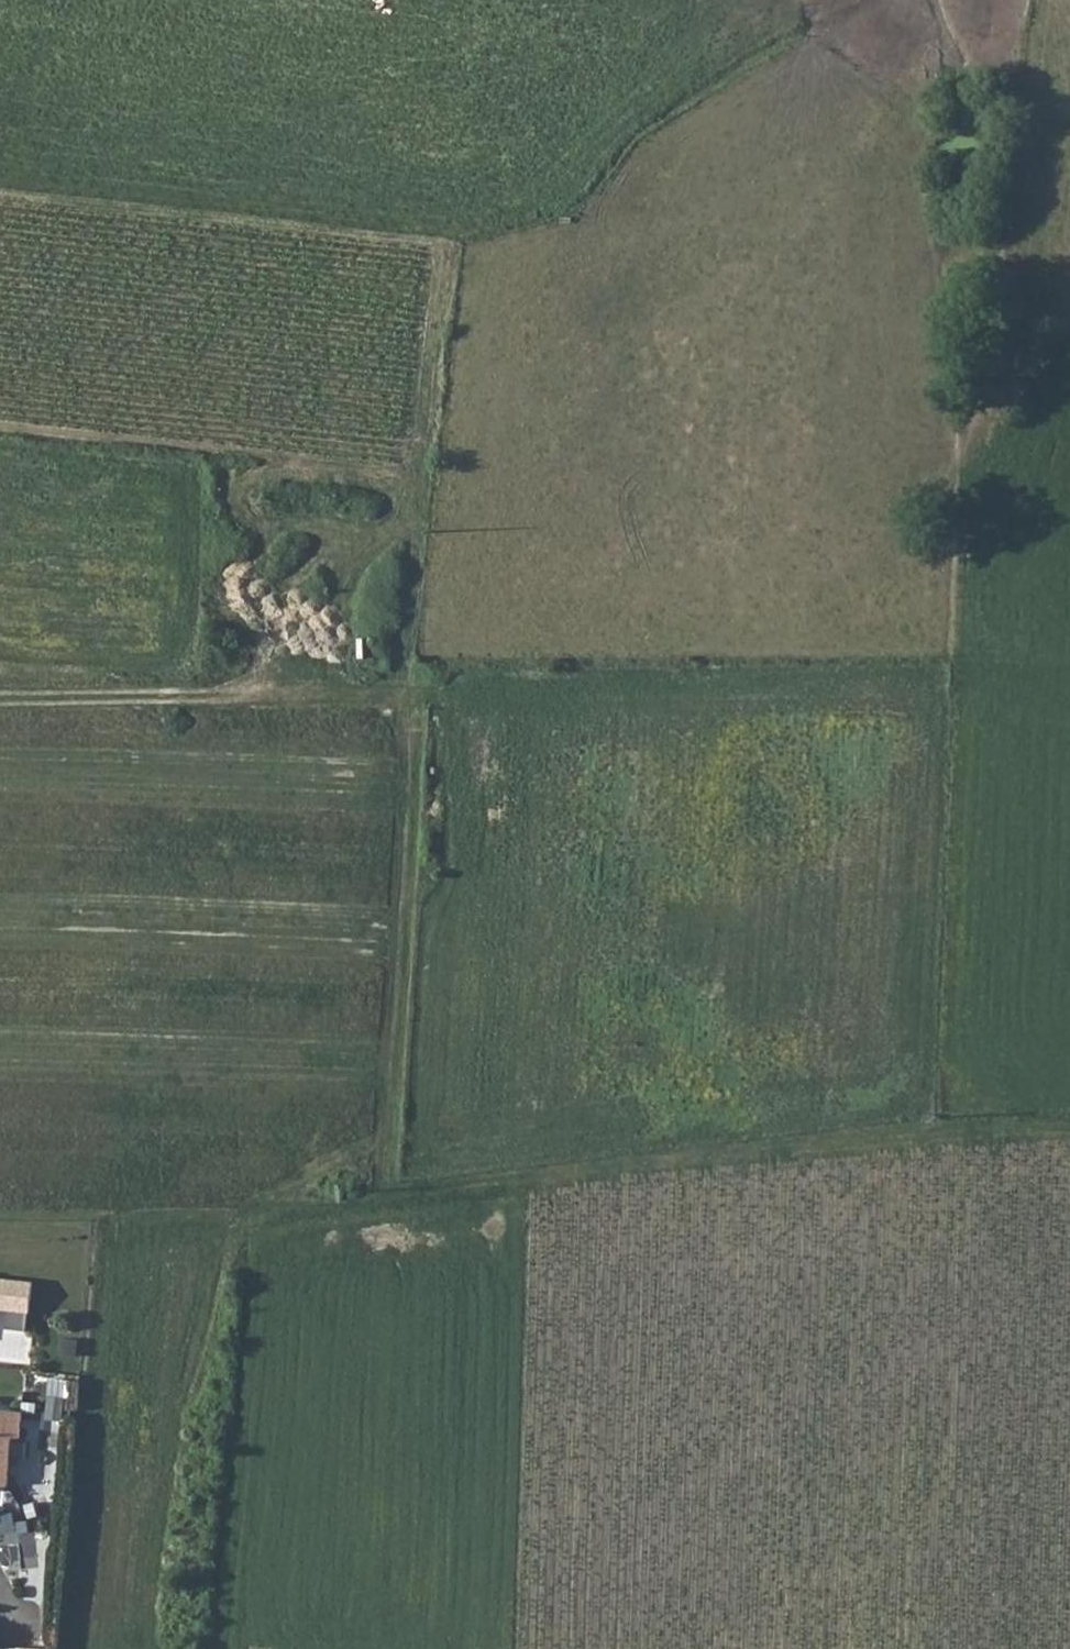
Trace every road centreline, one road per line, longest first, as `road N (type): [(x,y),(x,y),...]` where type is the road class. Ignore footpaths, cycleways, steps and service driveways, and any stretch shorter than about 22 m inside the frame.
road 1 (track): [(1069,1123),(389,1190)]
road 2 (track): [(0,697),(423,684)]

